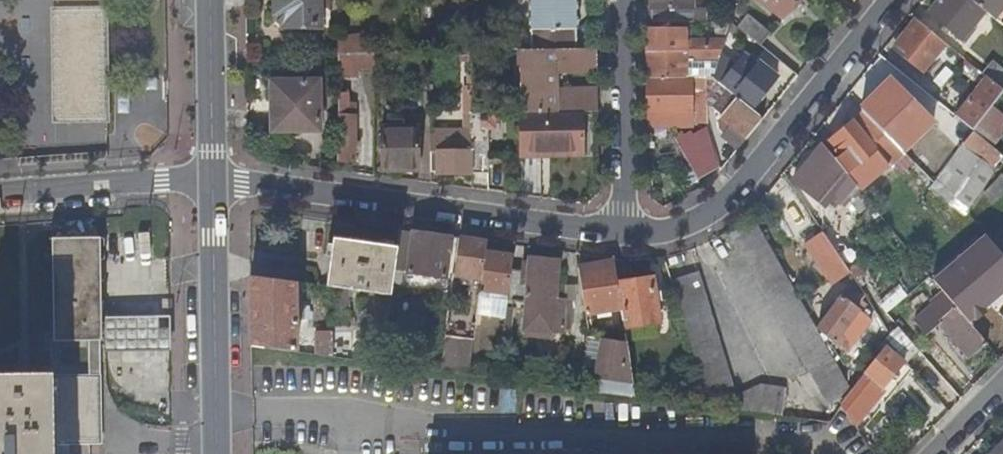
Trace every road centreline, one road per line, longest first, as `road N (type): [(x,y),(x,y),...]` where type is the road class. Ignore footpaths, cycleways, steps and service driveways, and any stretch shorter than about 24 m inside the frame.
road 1 (residential): [(213,179),(625,236)]
road 2 (residential): [(625,236),(673,236),(721,212),(890,0)]
road 3 (secondary): [(213,179),(220,453)]
road 4 (residential): [(620,0),(625,236)]
road 5 (residential): [(213,179),(0,193)]
road 6 (secondary): [(210,0),(213,179)]

